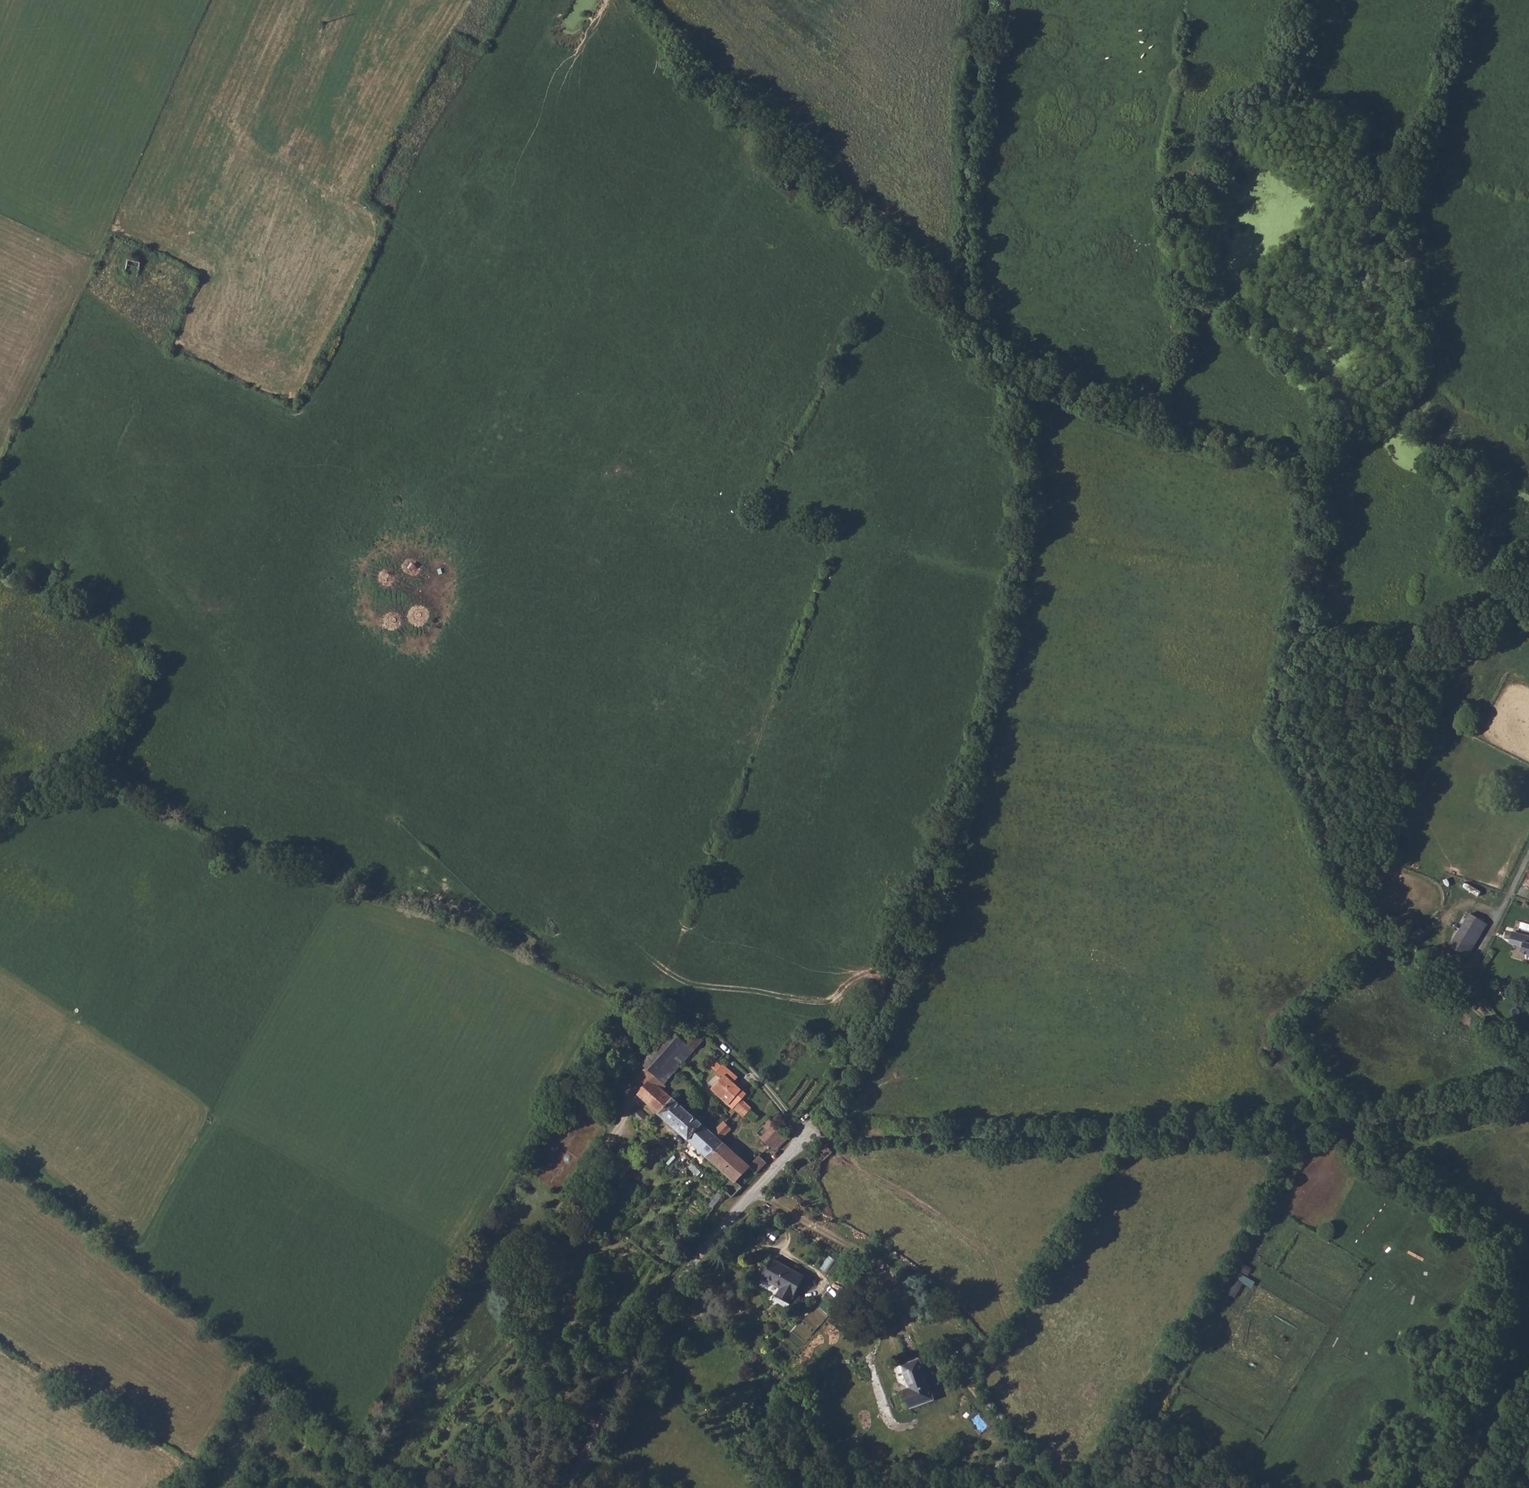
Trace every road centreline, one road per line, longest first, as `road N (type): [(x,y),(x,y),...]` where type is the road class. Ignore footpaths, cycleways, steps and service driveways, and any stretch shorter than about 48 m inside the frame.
road 1 (track): [(1528,1057),(1345,900),(1301,769),(1282,740),(1321,517),(1307,481),(1168,437),(1008,370),(966,318),(993,0)]
road 2 (track): [(1528,1092),(1347,1128),(1304,1123),(809,1138)]
road 3 (unclassified): [(809,1138),(733,1212),(643,1349),(576,1487)]
road 4 (track): [(1528,608),(1504,629),(1395,665),(1297,646)]

